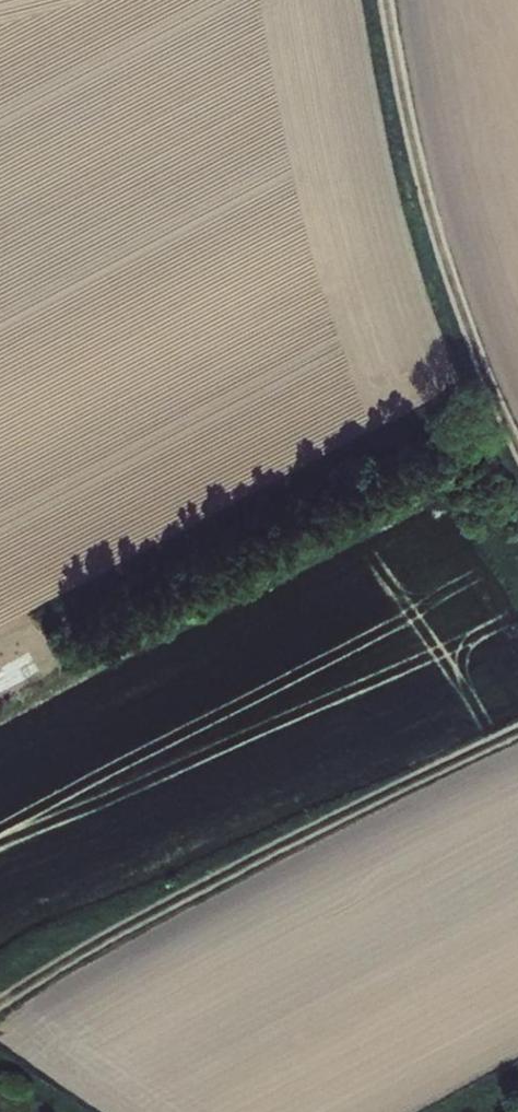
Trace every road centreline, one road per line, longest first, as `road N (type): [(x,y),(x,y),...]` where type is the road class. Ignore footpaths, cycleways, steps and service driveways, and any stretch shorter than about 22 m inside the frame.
road 1 (track): [(517,729),(0,1005)]
road 2 (track): [(389,0),(446,265),(517,456)]

